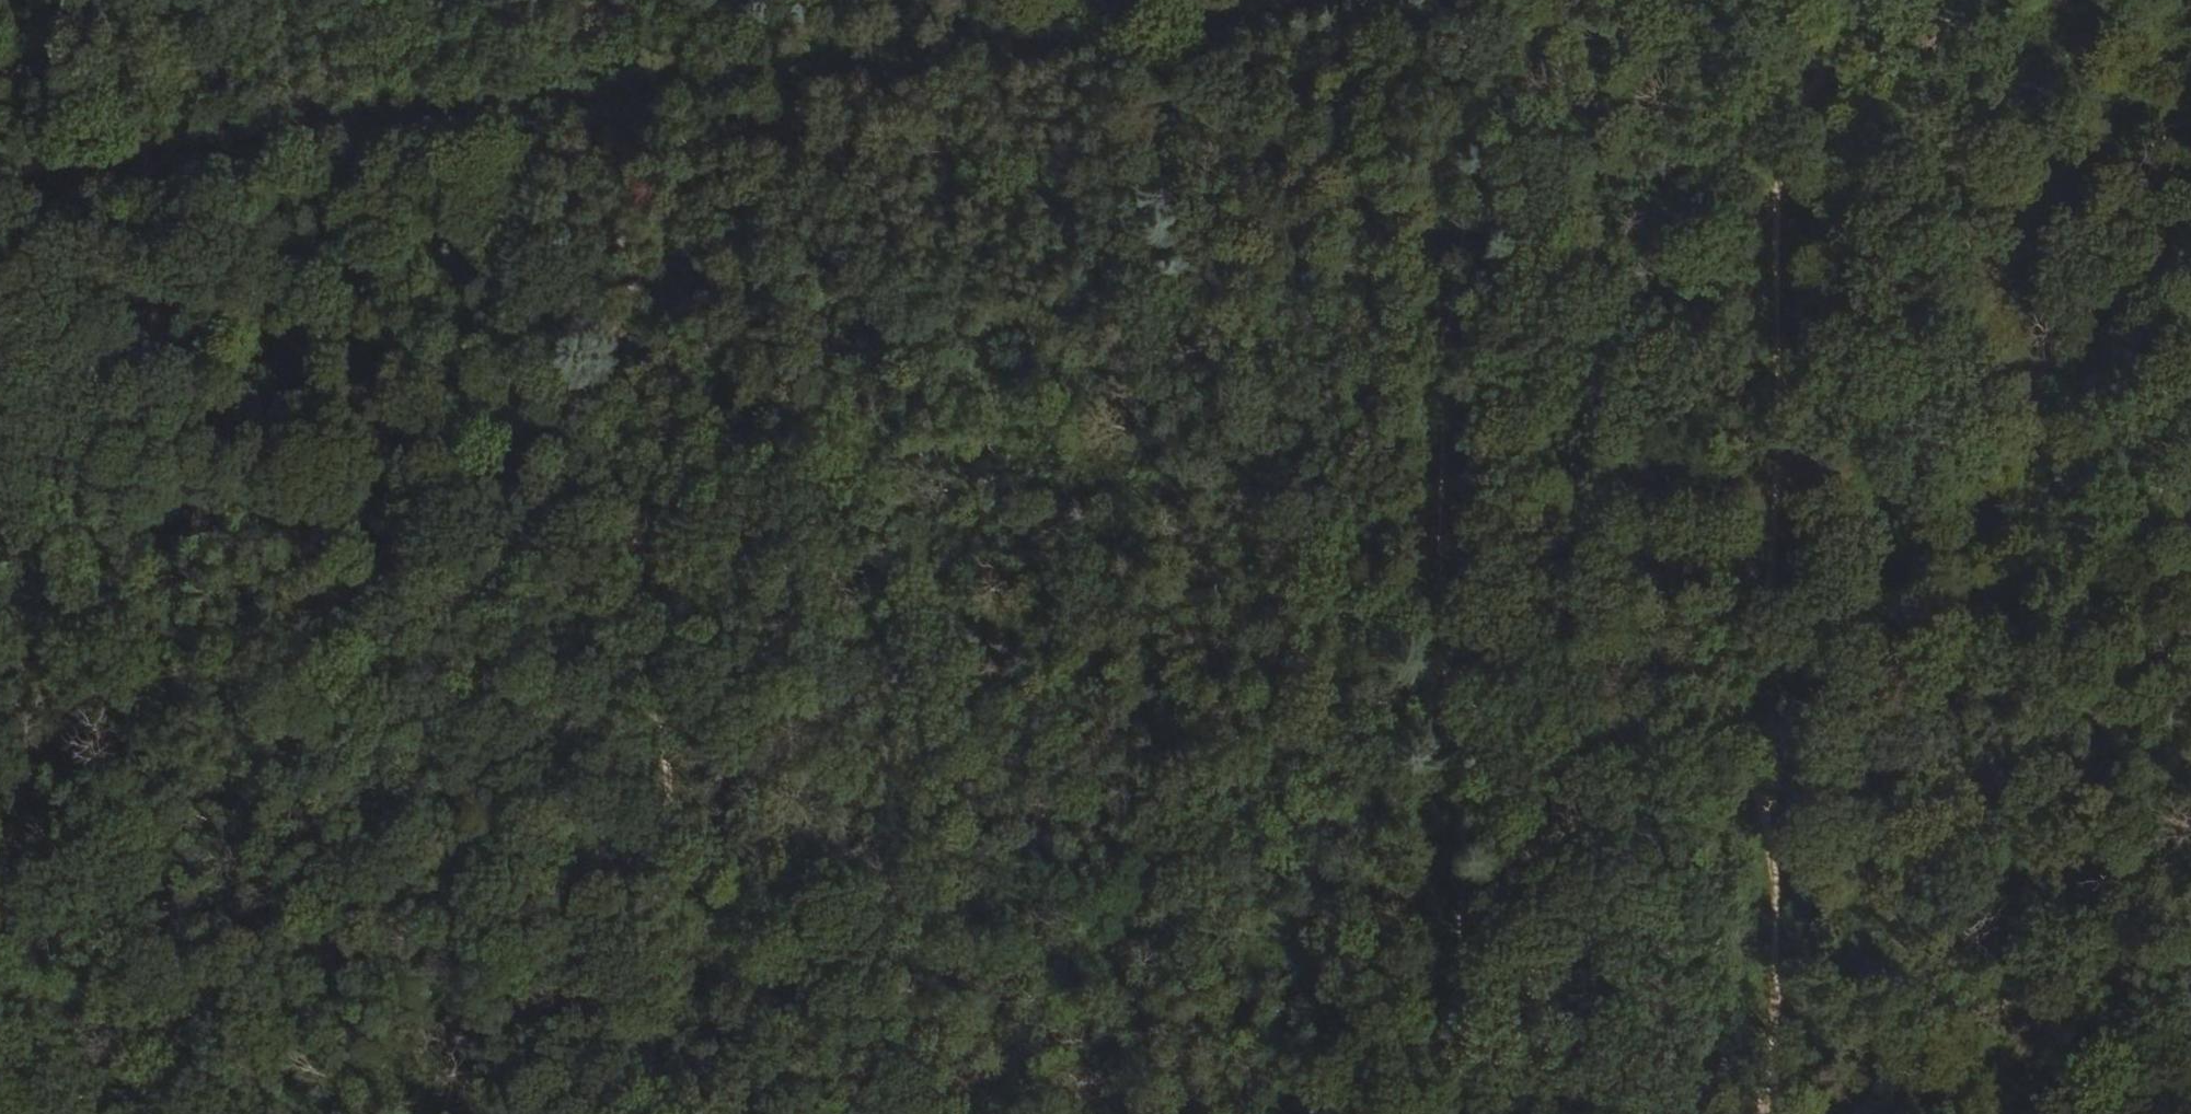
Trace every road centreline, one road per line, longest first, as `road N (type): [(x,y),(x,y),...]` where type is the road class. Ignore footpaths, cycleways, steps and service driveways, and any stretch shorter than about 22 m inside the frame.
road 1 (track): [(1921,0),(1777,159),(1774,1113)]

